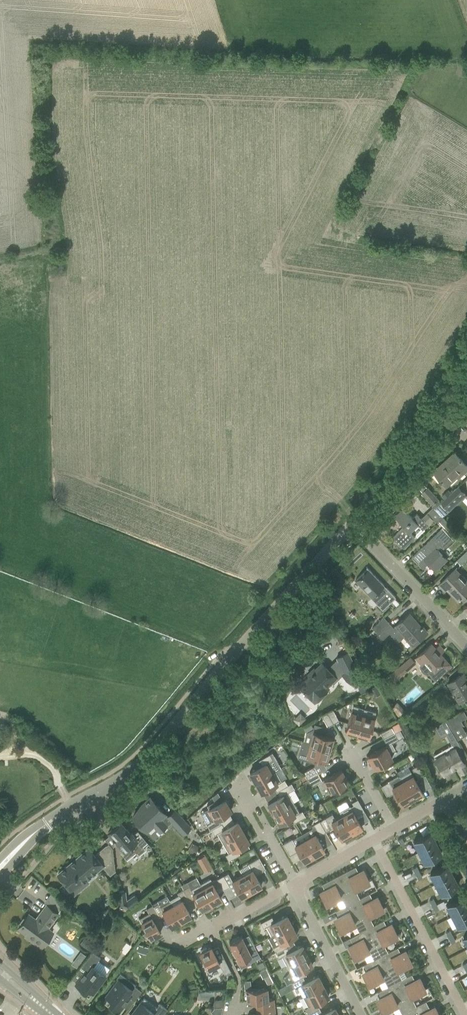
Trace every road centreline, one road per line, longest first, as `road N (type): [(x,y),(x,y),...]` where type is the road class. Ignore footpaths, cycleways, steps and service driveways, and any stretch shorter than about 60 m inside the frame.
road 1 (unclassified): [(9,856),(141,760),(352,525)]
road 2 (residential): [(375,839),(464,1014)]
road 3 (residential): [(466,647),(352,525)]
road 4 (residential): [(361,1014),(293,885)]
road 5 (unclassified): [(352,525),(437,410)]
road 6 (residential): [(293,885),(178,944)]

